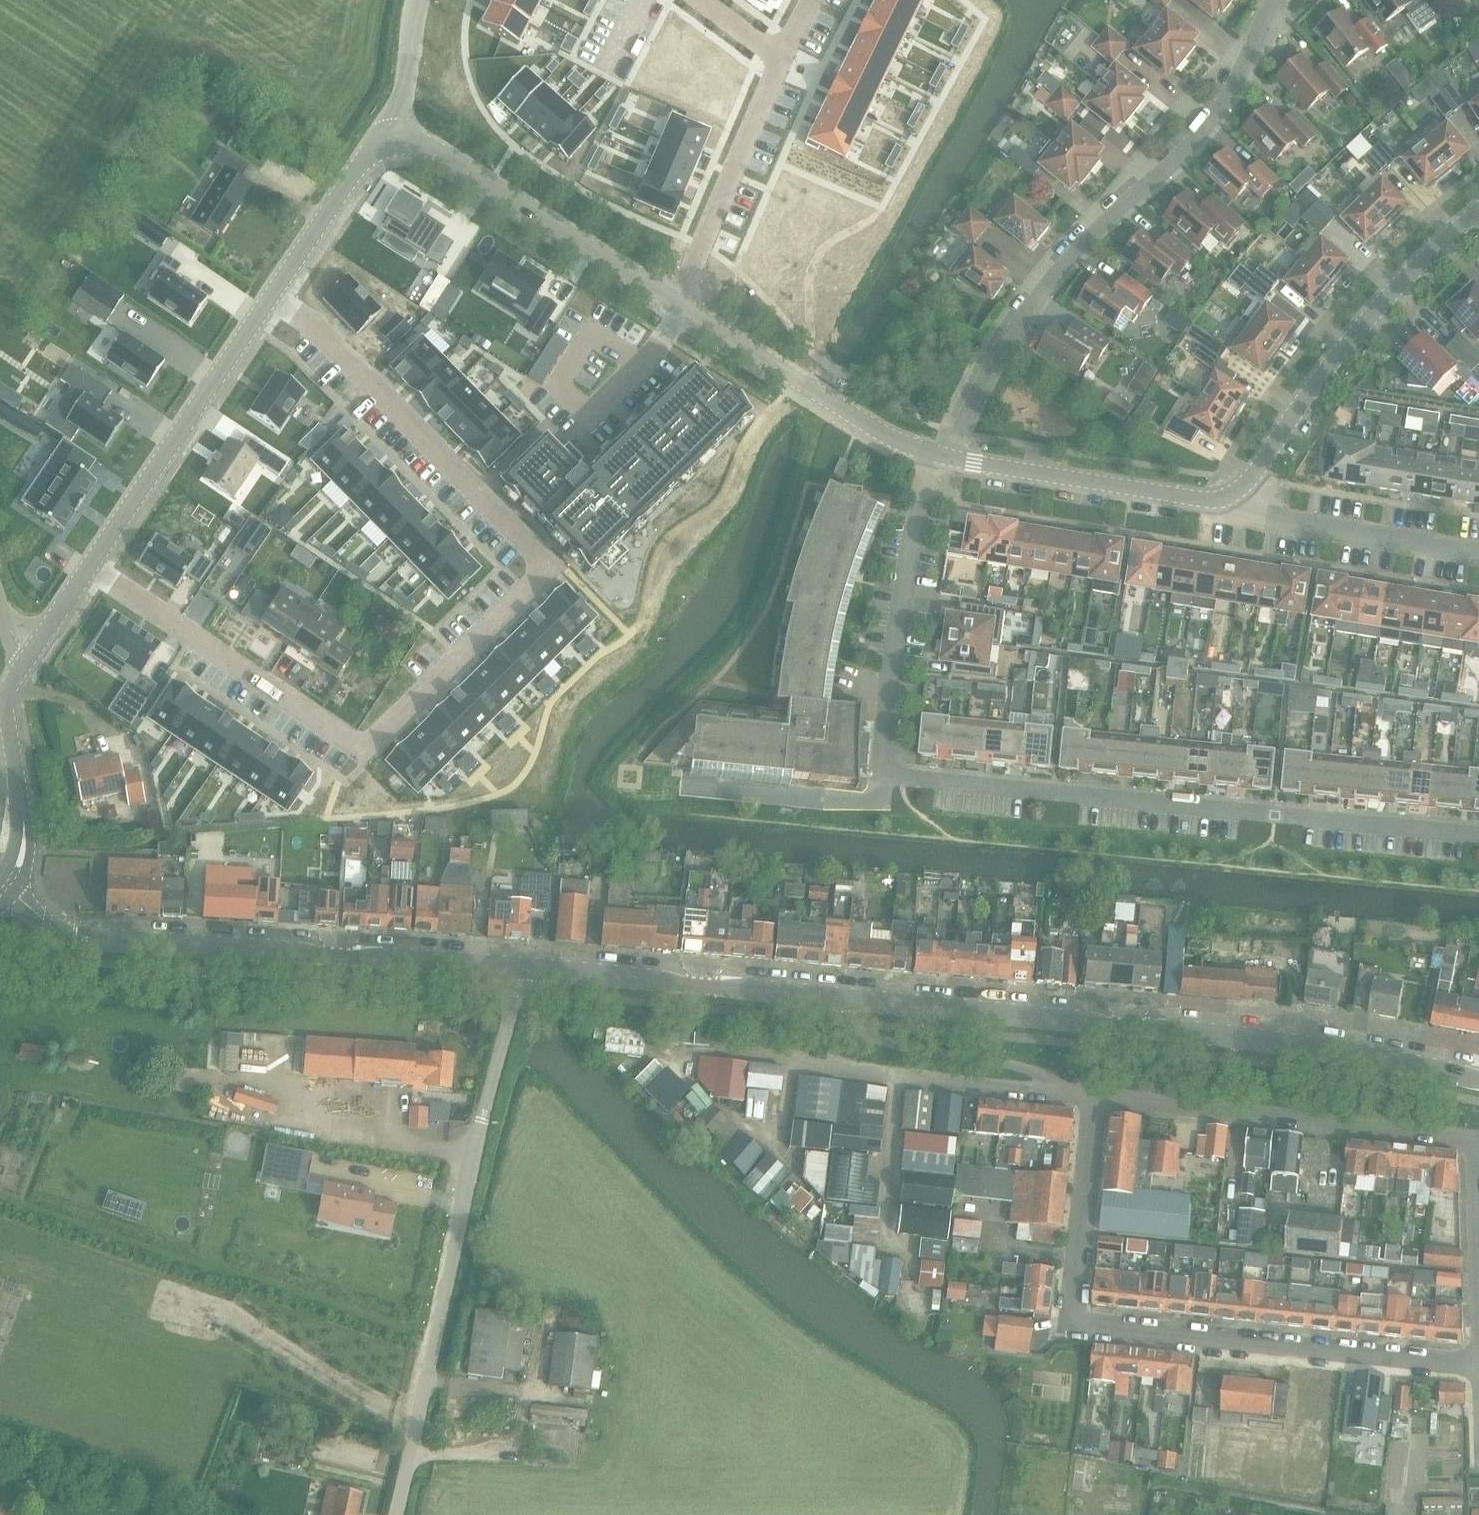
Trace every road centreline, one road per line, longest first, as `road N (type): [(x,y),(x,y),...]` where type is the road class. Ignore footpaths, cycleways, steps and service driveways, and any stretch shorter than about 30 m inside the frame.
road 1 (residential): [(272,296),(318,331),(542,551),(533,584),(366,748),(89,565)]
road 2 (residential): [(1478,833),(888,772),(882,753),(927,451)]
road 3 (secondary): [(1478,1081),(1237,1037),(827,999)]
road 4 (residential): [(1478,1366),(1071,1324),(1096,1100)]
road 5 (residential): [(952,459),(972,402),(1010,337),(1103,224),(1207,130),(1274,0)]
road 6 (unclassified): [(396,1514),(481,1119),(523,968)]
road 7 (secondary): [(523,968),(70,938),(3,887)]
road 8 (residential): [(1477,1141),(1096,1100)]
road 9 (tertiary): [(1478,210),(1382,302),(1255,472),(1228,497)]
road 10 (tertiary): [(680,305),(429,145),(394,139)]
road 11 (residential): [(812,0),(680,305)]
road 12 (tertiary): [(89,565),(272,296)]
road 13 (secondary): [(827,999),(523,968)]
road 14 (residential): [(827,999),(874,1036),(1055,1076),(1096,1100)]
road 15 (tertiary): [(927,451),(877,430),(680,305)]
road 16 (tertiary): [(1228,497),(952,459)]
road 17 (residential): [(1478,556),(1263,518),(1228,497)]
road 18 (tertiary): [(3,887),(24,840),(5,702),(35,646)]
road 19 (tertiary): [(272,296),(357,168),(394,139)]
road 20 (residential): [(1478,1287),(1477,1141)]
road 21 (unclassified): [(394,139),(417,0)]

